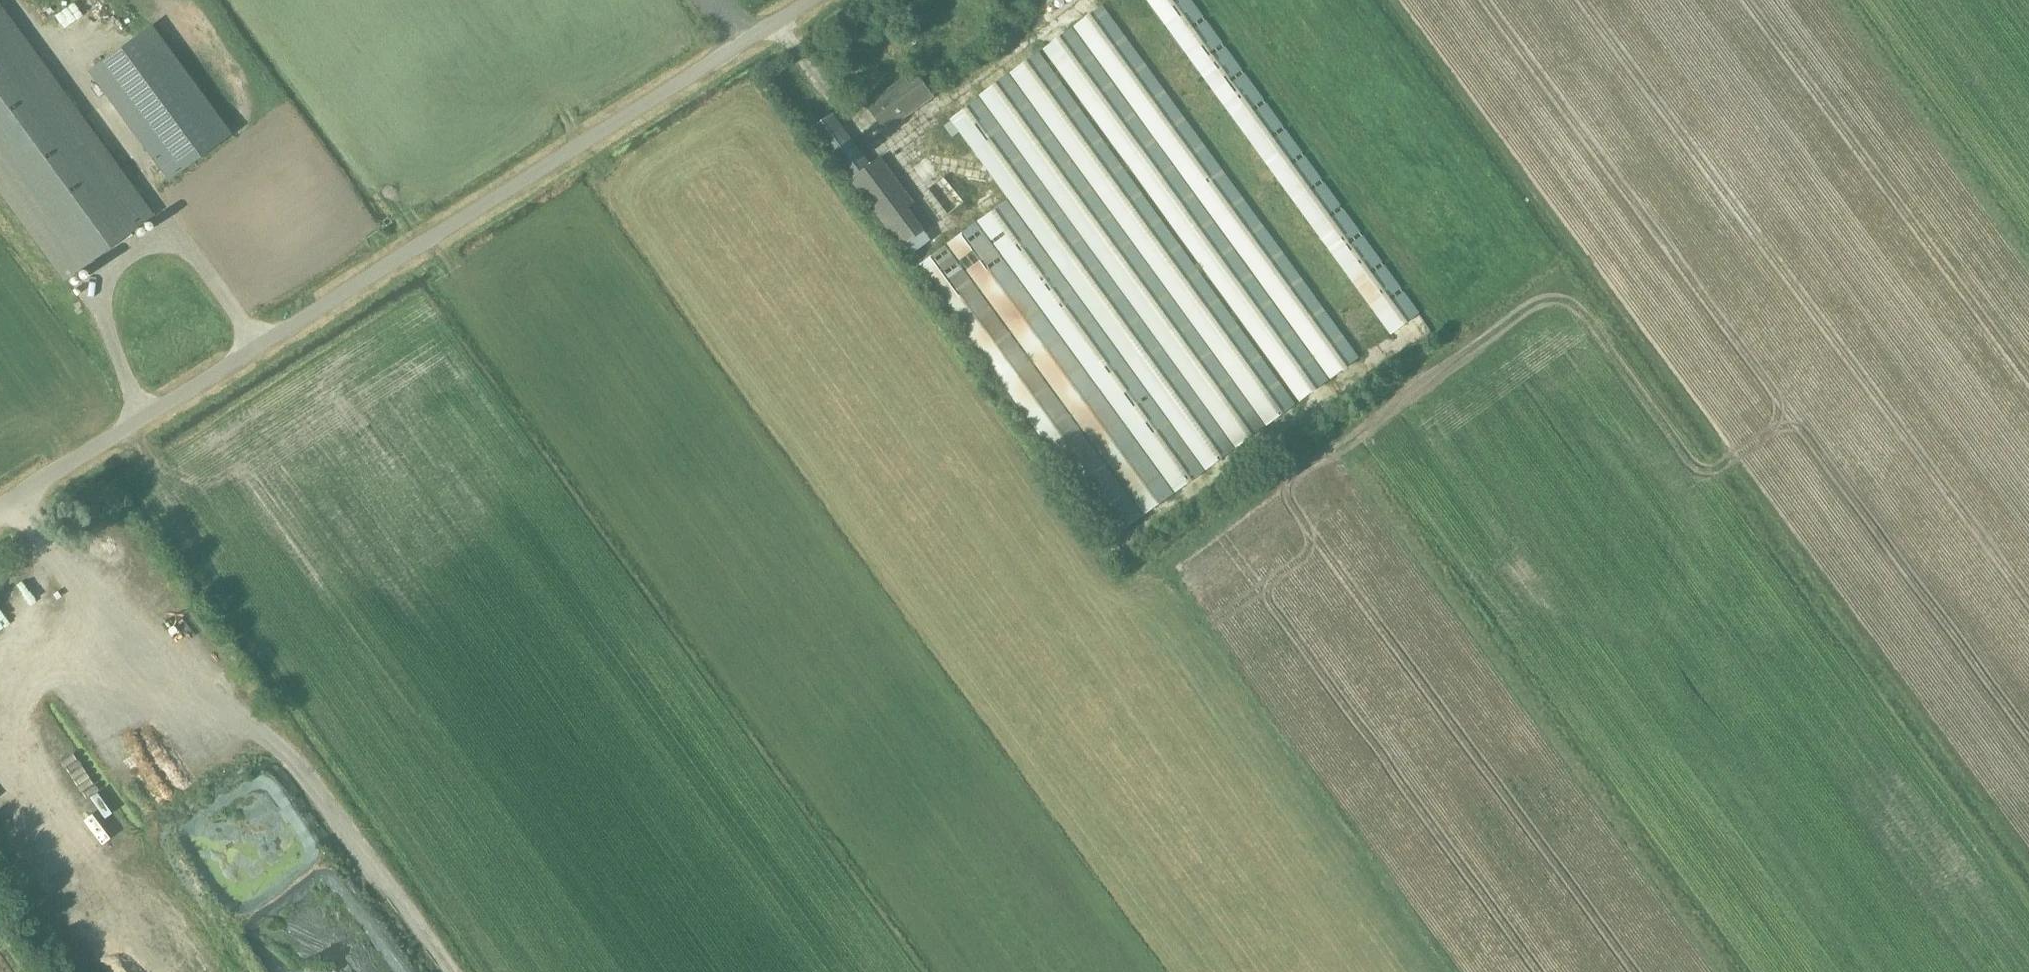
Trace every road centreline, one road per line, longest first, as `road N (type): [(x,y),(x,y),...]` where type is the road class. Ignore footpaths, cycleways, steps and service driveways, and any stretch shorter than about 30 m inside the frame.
road 1 (unclassified): [(0,509),(808,0)]

